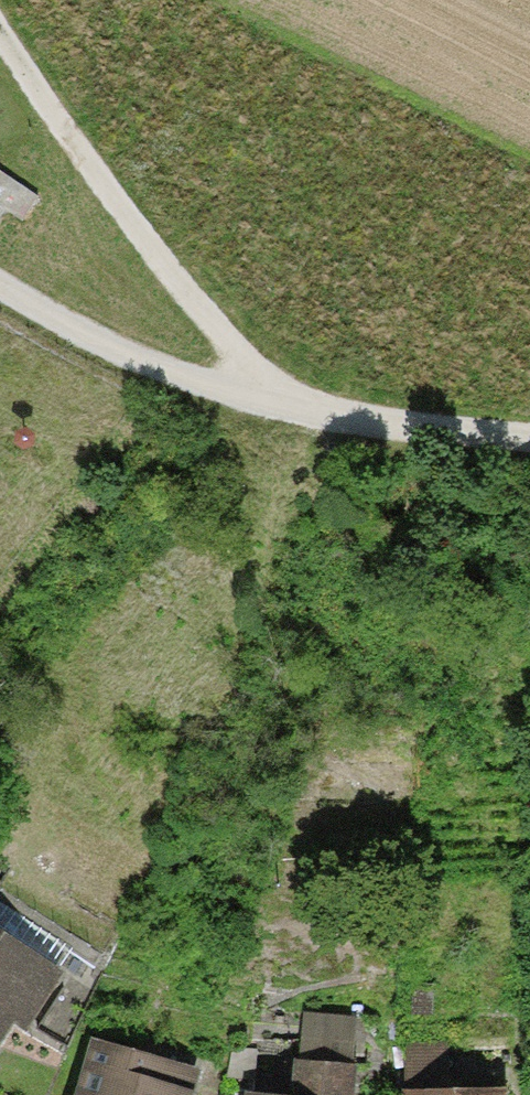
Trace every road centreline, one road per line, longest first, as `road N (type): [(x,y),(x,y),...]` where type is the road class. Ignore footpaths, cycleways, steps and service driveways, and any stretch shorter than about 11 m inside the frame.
road 1 (track): [(0,48),(132,243),(272,406)]
road 2 (track): [(272,406),(48,326),(0,290)]
road 3 (track): [(529,430),(272,406)]

